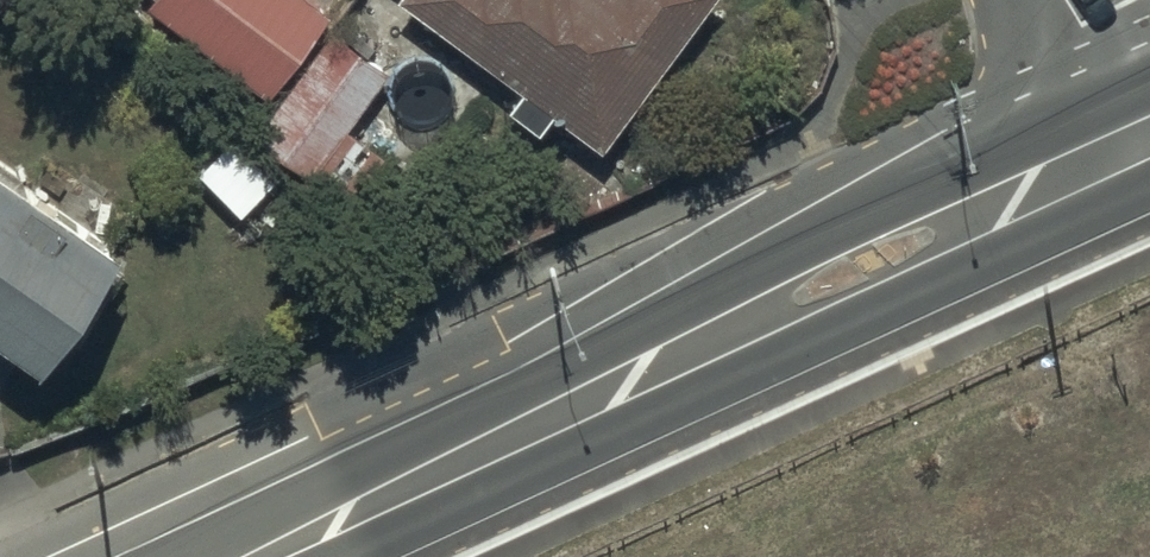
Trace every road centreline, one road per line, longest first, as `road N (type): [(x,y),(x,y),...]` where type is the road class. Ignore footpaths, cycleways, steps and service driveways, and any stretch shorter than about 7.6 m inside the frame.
road 1 (primary): [(153,556),(493,402),(852,218),(1128,91)]
road 2 (primary): [(1149,190),(348,556)]

